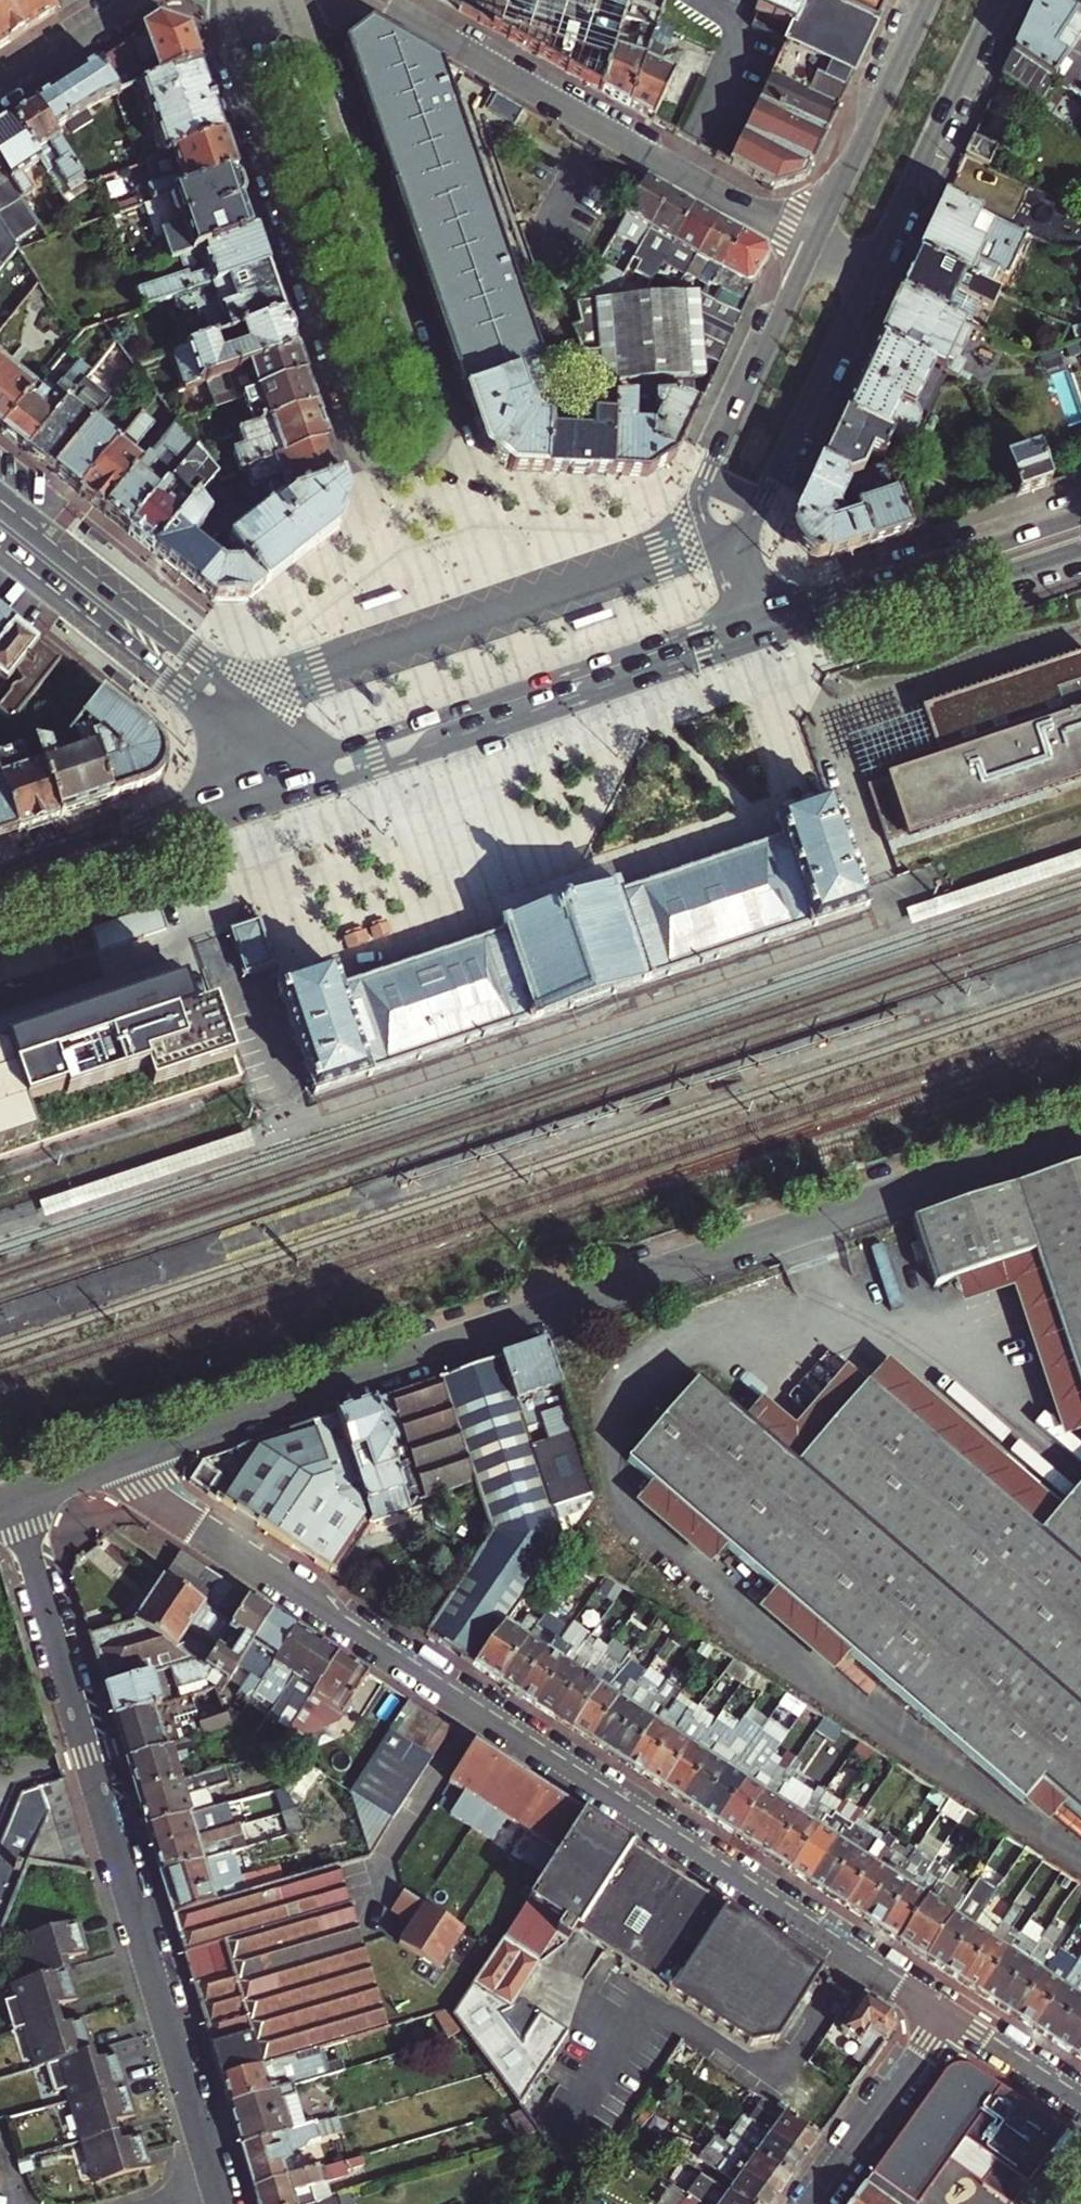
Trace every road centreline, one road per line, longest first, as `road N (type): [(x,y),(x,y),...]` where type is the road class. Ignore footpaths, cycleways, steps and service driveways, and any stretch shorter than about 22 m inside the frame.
road 1 (residential): [(109,1461),(1080,1125)]
road 2 (residential): [(109,1461),(163,1507),(945,2016)]
road 3 (residential): [(236,6),(248,95),(367,445),(380,457),(397,458),(428,444),(431,415),(306,41),(285,0)]
road 4 (residential): [(222,2203),(16,1500)]
road 5 (primary): [(269,792),(757,623)]
road 6 (residential): [(814,244),(378,0)]
road 7 (primary): [(1080,516),(814,595),(757,623)]
road 8 (secondary): [(814,244),(699,493),(702,525),(720,546)]
road 9 (primary): [(757,623),(838,616),(946,592),(1080,548)]
road 10 (secondary): [(720,546),(756,517),(873,272)]
road 11 (primary): [(236,701),(223,673),(0,500)]
road 12 (secondary): [(873,272),(998,0)]
road 13 (primary): [(0,548),(199,706),(236,701)]
road 14 (primary): [(0,880),(269,792)]
road 15 (secondary): [(929,0),(814,244)]
road 16 (residential): [(945,2016),(811,2203)]
road 17 (residential): [(136,0),(0,86)]
road 18 (residential): [(945,2016),(1080,2103)]

